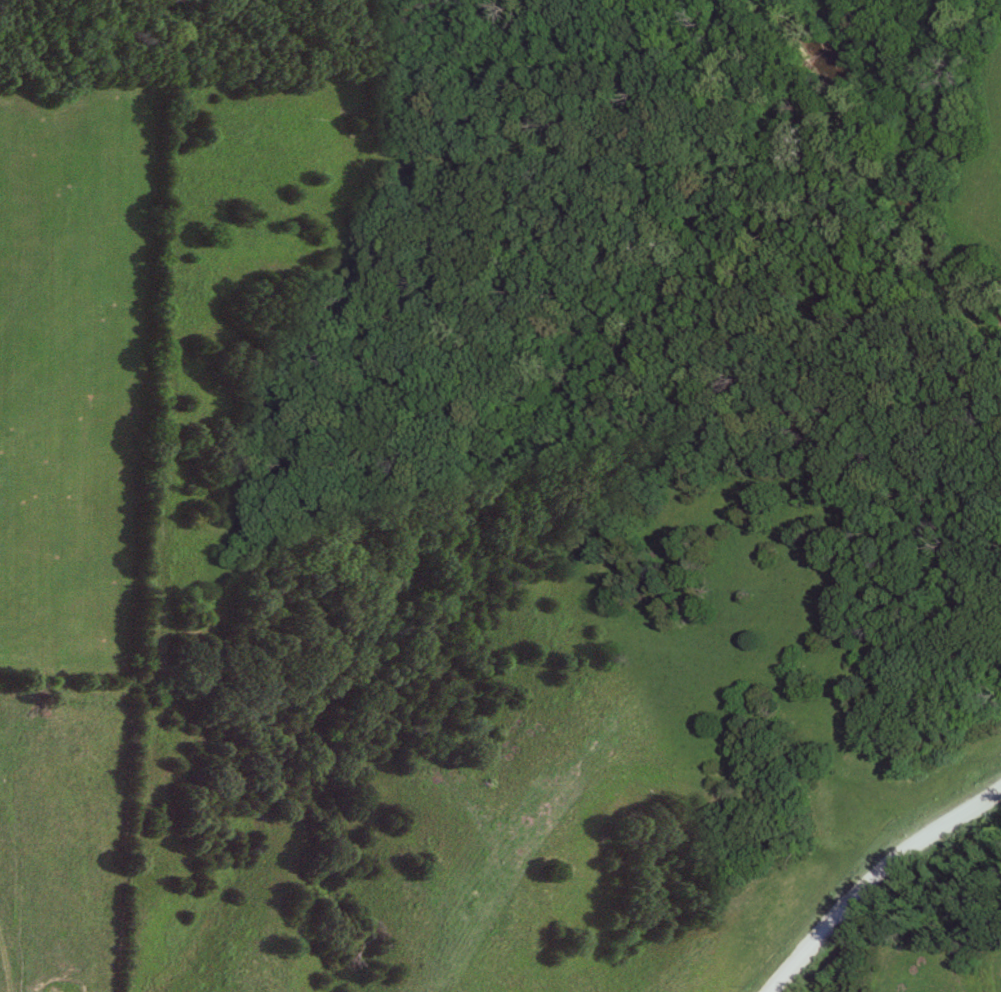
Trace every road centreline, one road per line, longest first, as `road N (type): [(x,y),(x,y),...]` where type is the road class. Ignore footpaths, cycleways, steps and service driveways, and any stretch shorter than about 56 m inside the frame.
road 1 (residential): [(762,991),(877,861),(1000,782)]

